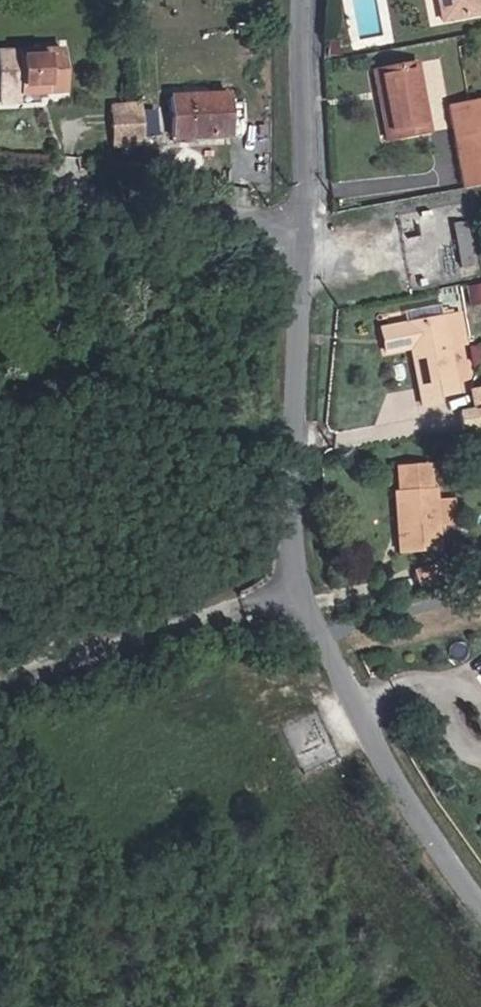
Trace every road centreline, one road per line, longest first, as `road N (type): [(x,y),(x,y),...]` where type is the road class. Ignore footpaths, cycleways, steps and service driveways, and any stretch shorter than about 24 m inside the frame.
road 1 (unclassified): [(285,261),(290,535),(300,583),(389,768),(480,903)]
road 2 (unclassified): [(0,168),(166,182),(226,198),(257,211),(285,261)]
road 3 (track): [(0,679),(300,583)]
road 4 (residential): [(285,261),(308,204),(315,154),(312,0)]

